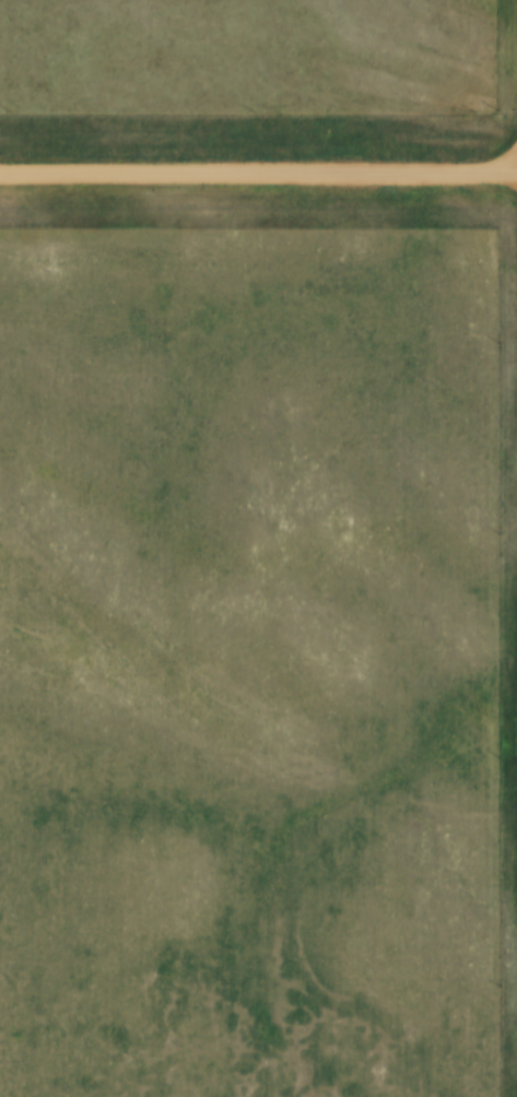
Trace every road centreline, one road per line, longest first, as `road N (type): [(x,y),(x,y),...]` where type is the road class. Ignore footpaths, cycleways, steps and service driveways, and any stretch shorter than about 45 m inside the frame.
road 1 (residential): [(0,179),(516,177)]

